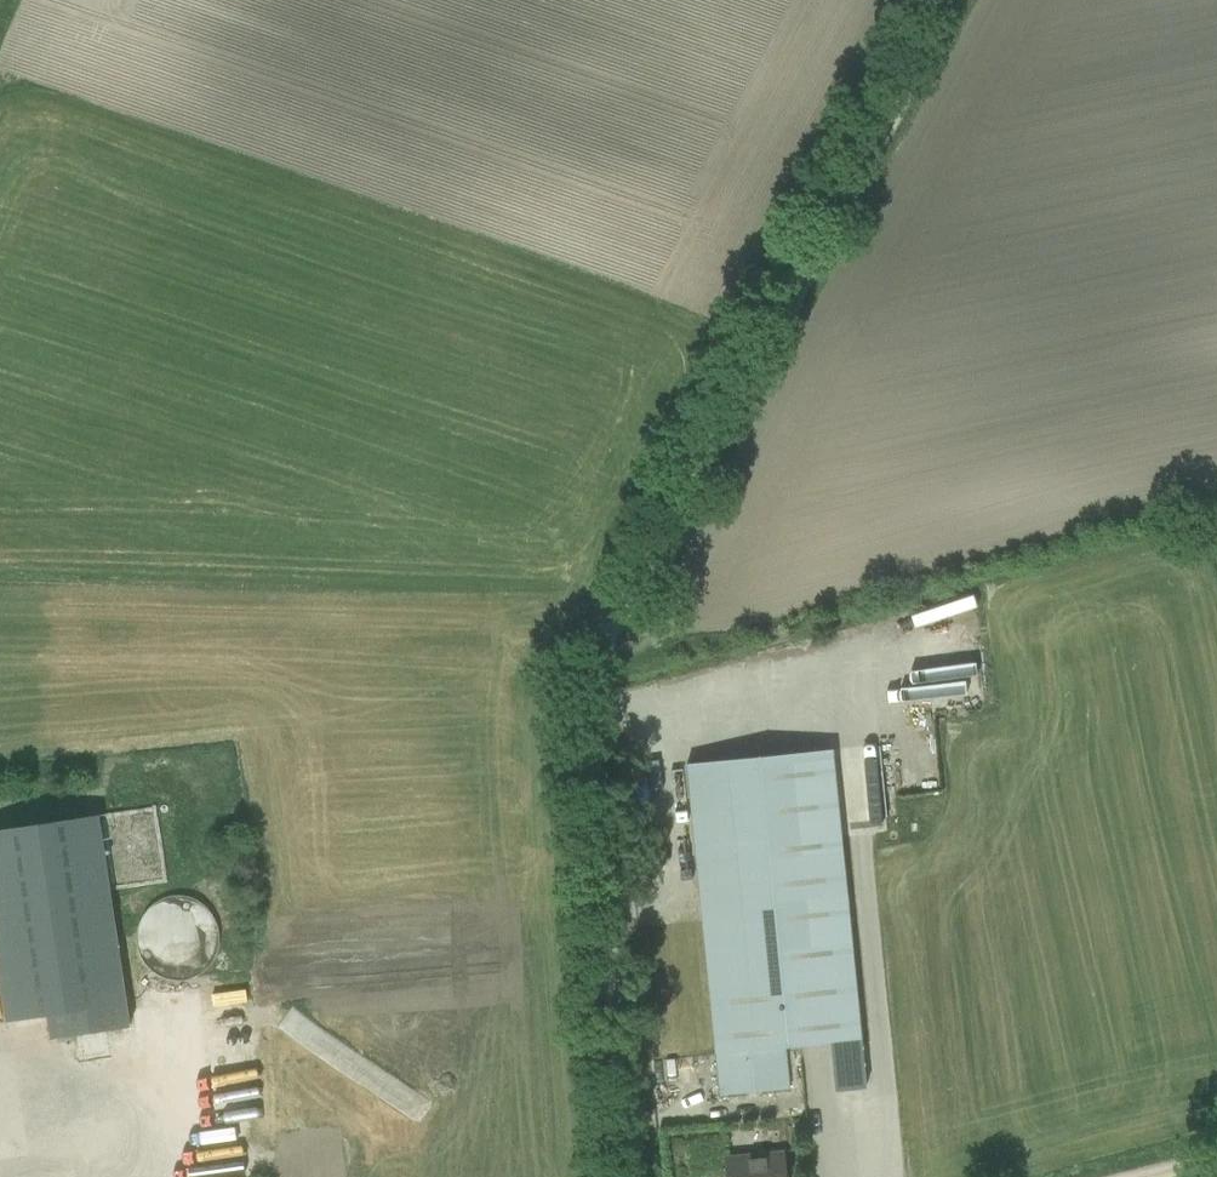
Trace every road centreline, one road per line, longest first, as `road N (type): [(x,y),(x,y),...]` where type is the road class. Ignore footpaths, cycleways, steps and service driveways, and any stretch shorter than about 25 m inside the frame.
road 1 (track): [(596,660),(950,0)]
road 2 (unclassified): [(630,1176),(584,716),(596,660)]

